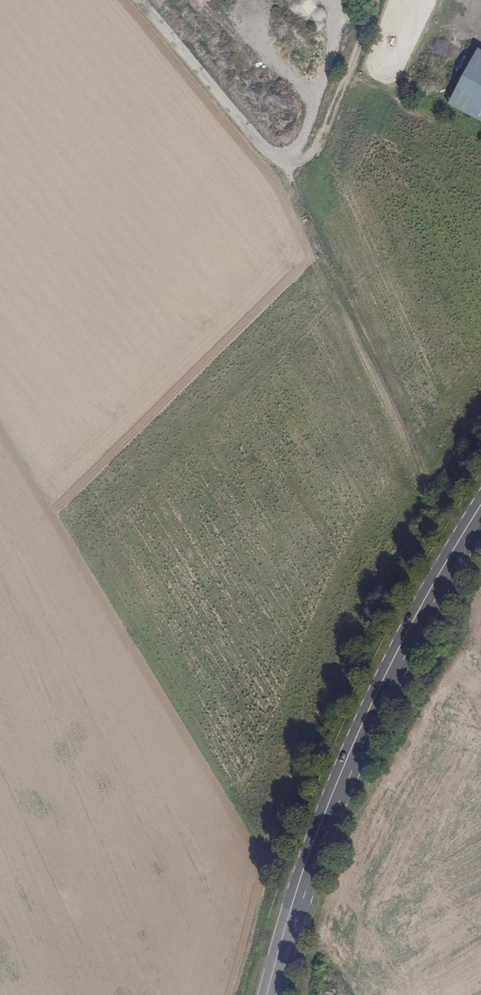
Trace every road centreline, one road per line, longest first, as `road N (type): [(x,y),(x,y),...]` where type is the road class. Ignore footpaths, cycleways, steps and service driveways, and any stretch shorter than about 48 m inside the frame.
road 1 (track): [(289,168),(424,510),(376,600),(294,801),(239,994)]
road 2 (primary): [(270,994),(346,771),(480,514)]
road 3 (track): [(140,0),(275,159),(302,168),(322,145),(377,0)]

